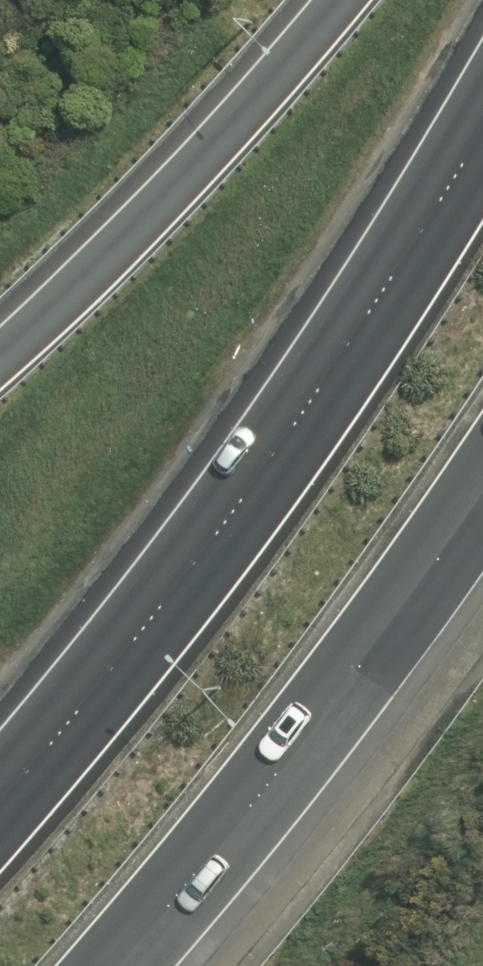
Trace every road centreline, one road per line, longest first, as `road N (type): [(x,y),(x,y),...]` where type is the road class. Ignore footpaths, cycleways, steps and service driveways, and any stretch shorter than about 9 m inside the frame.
road 1 (motorway): [(0,786),(399,277),(482,125)]
road 2 (motorway): [(482,492),(369,666),(122,965)]
road 3 (motorway): [(0,351),(194,173),(343,0)]

